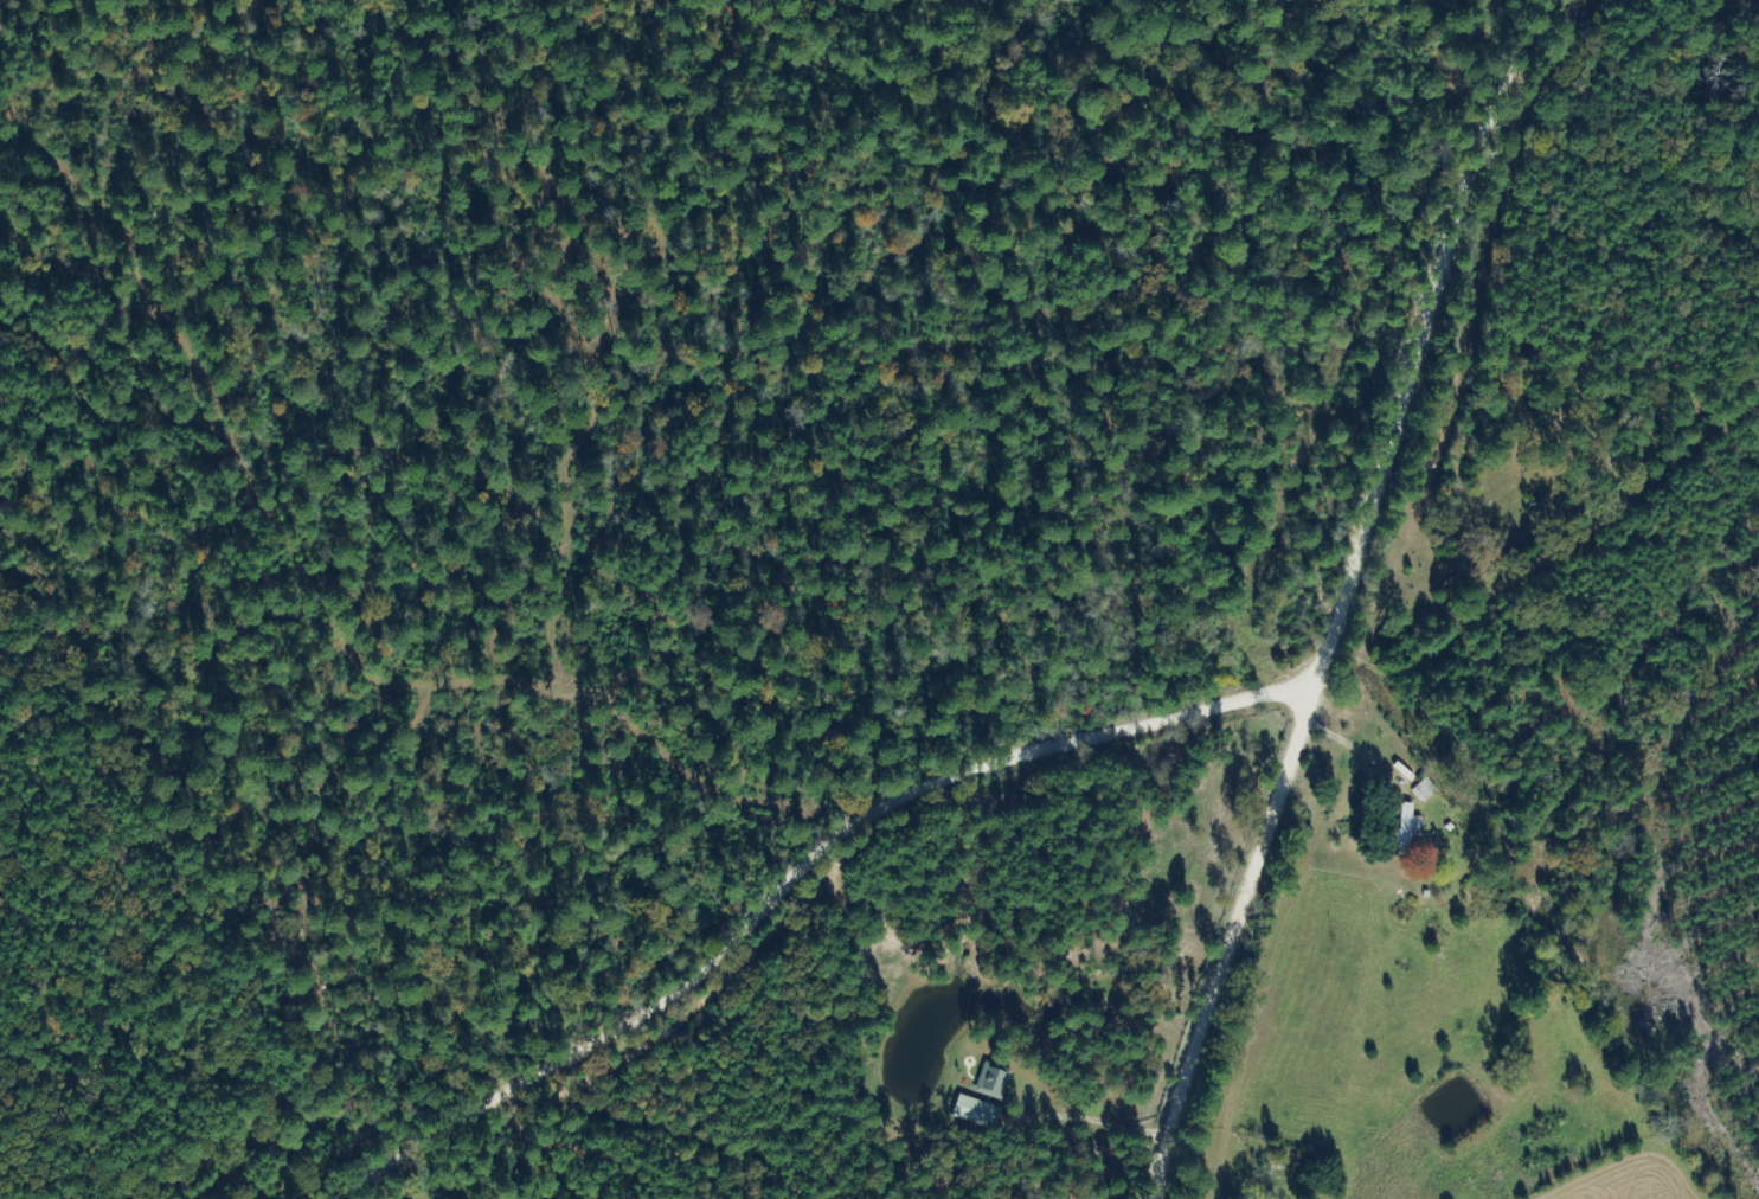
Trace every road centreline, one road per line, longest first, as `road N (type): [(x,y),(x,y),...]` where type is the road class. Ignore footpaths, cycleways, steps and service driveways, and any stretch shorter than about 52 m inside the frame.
road 1 (residential): [(1203,1198),(1258,719),(1519,0)]
road 2 (residential): [(290,1198),(487,1062),(669,985),(822,825),(975,765),(1157,725),(1258,719)]

